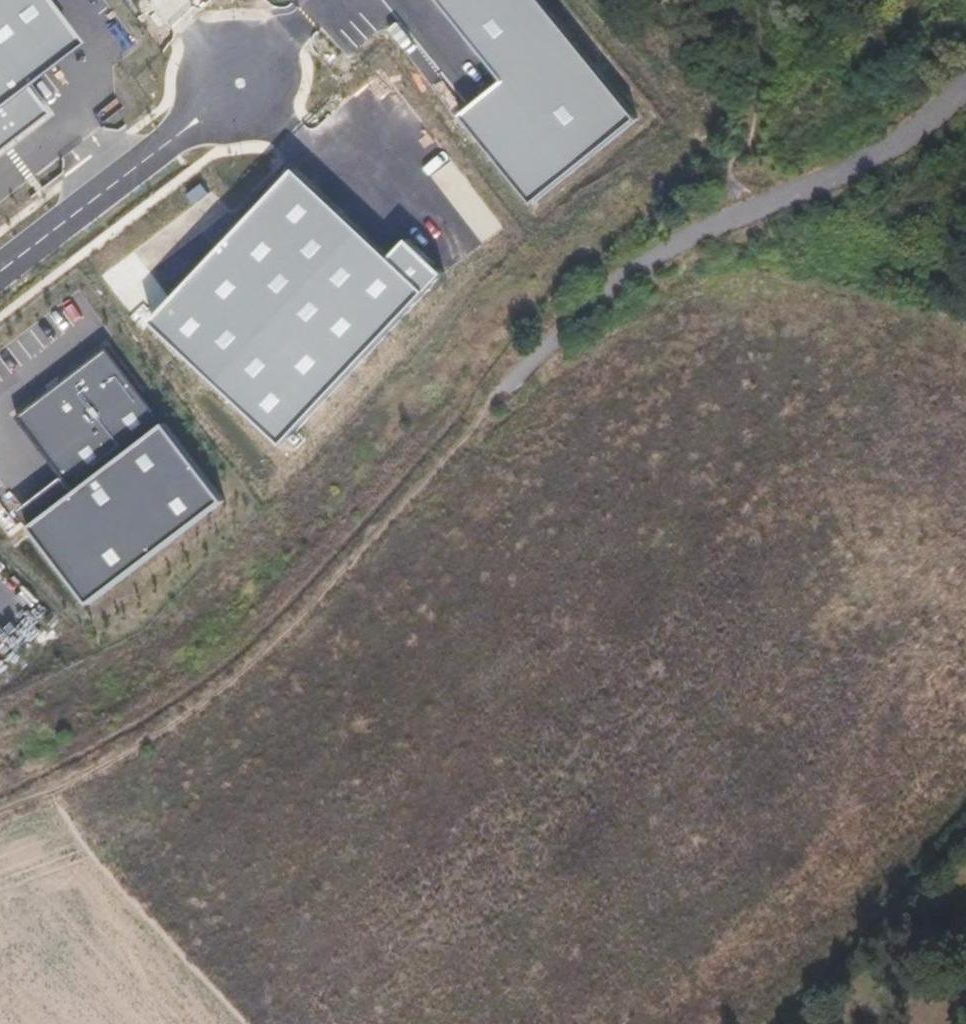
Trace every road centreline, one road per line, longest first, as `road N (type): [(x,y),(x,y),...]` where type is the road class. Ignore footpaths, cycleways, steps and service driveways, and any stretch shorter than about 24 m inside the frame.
road 1 (residential): [(0,262),(229,83)]
road 2 (track): [(22,814),(209,1023)]
road 3 (track): [(781,1023),(965,824)]
road 4 (track): [(756,0),(765,23),(762,75),(736,216)]

